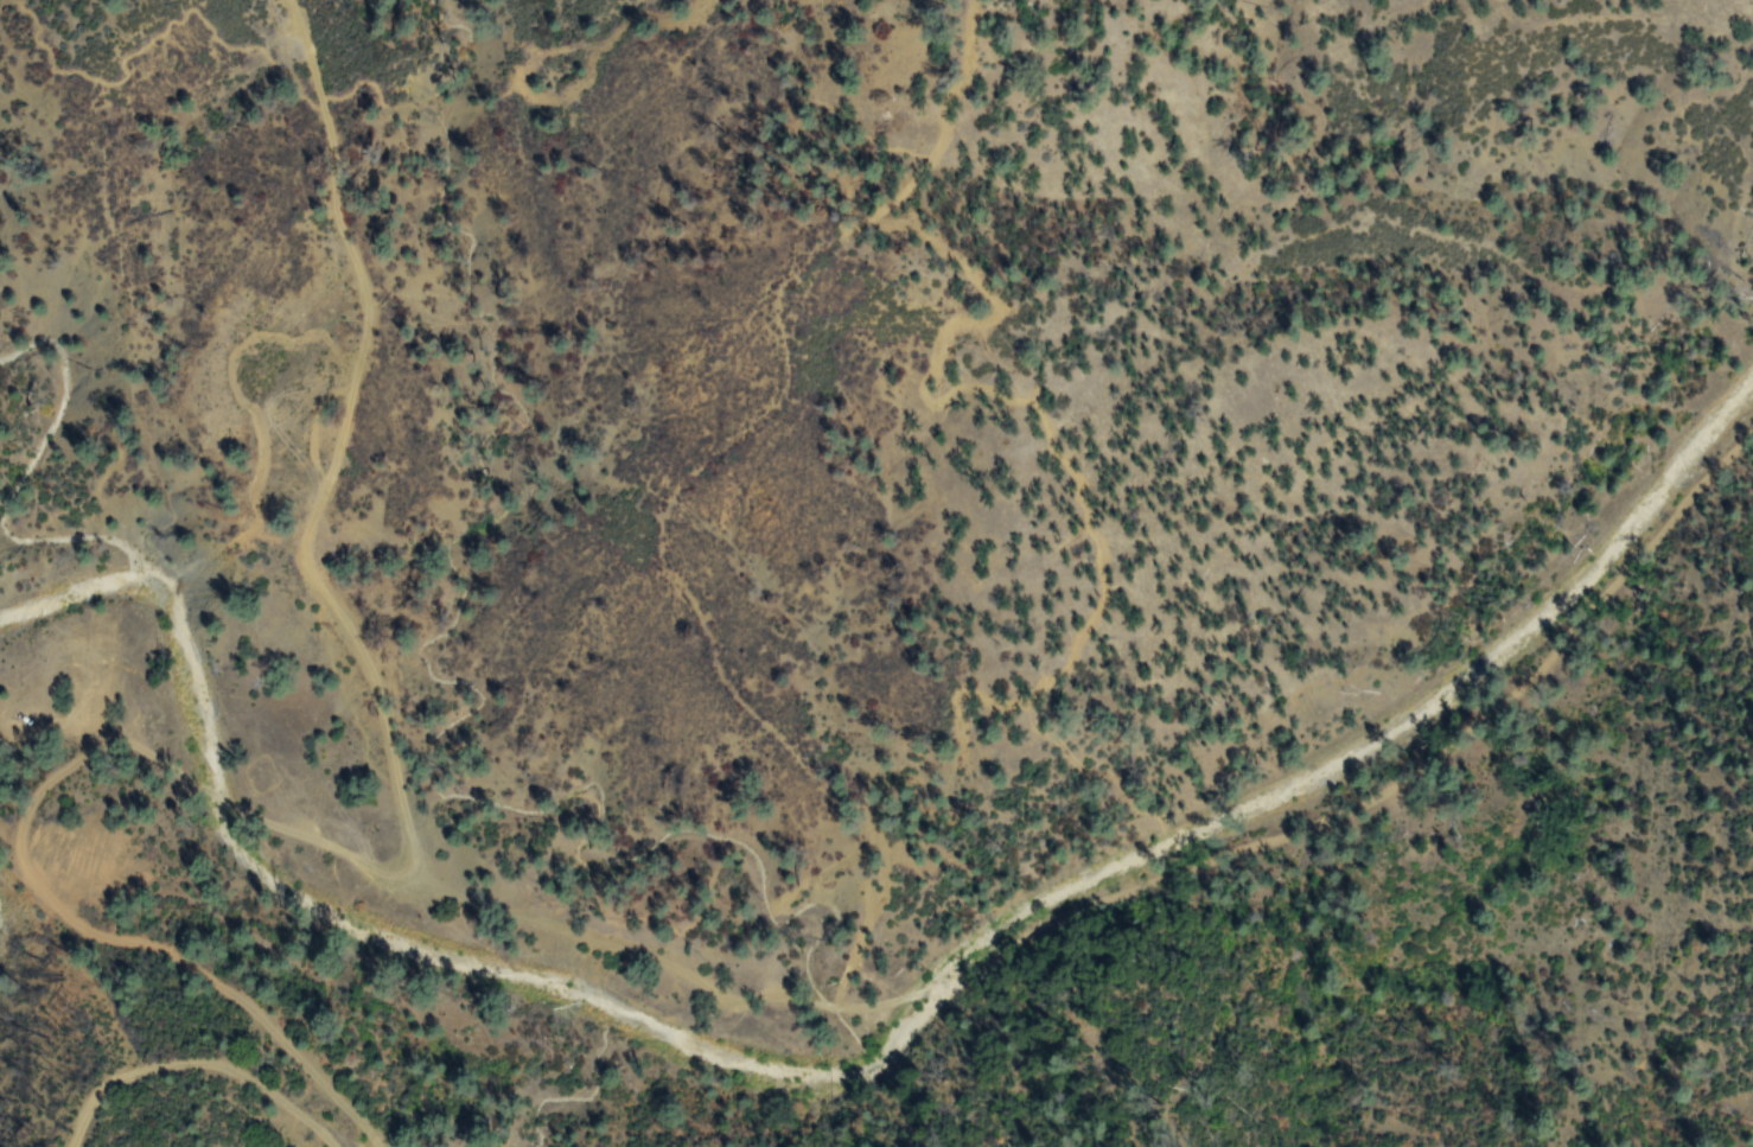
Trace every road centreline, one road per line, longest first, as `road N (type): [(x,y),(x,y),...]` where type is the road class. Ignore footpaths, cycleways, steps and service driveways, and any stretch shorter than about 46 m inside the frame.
road 1 (track): [(1752,580),(1721,637),(1645,673),(1621,708),(1600,783),(1515,818),(1440,809),(1180,898),(1014,1001),(875,1111),(836,1129),(765,1138),(756,1146)]
road 2 (track): [(595,1146),(533,1110),(489,1069),(417,1050),(159,890),(138,853),(70,786),(39,778),(0,791)]

